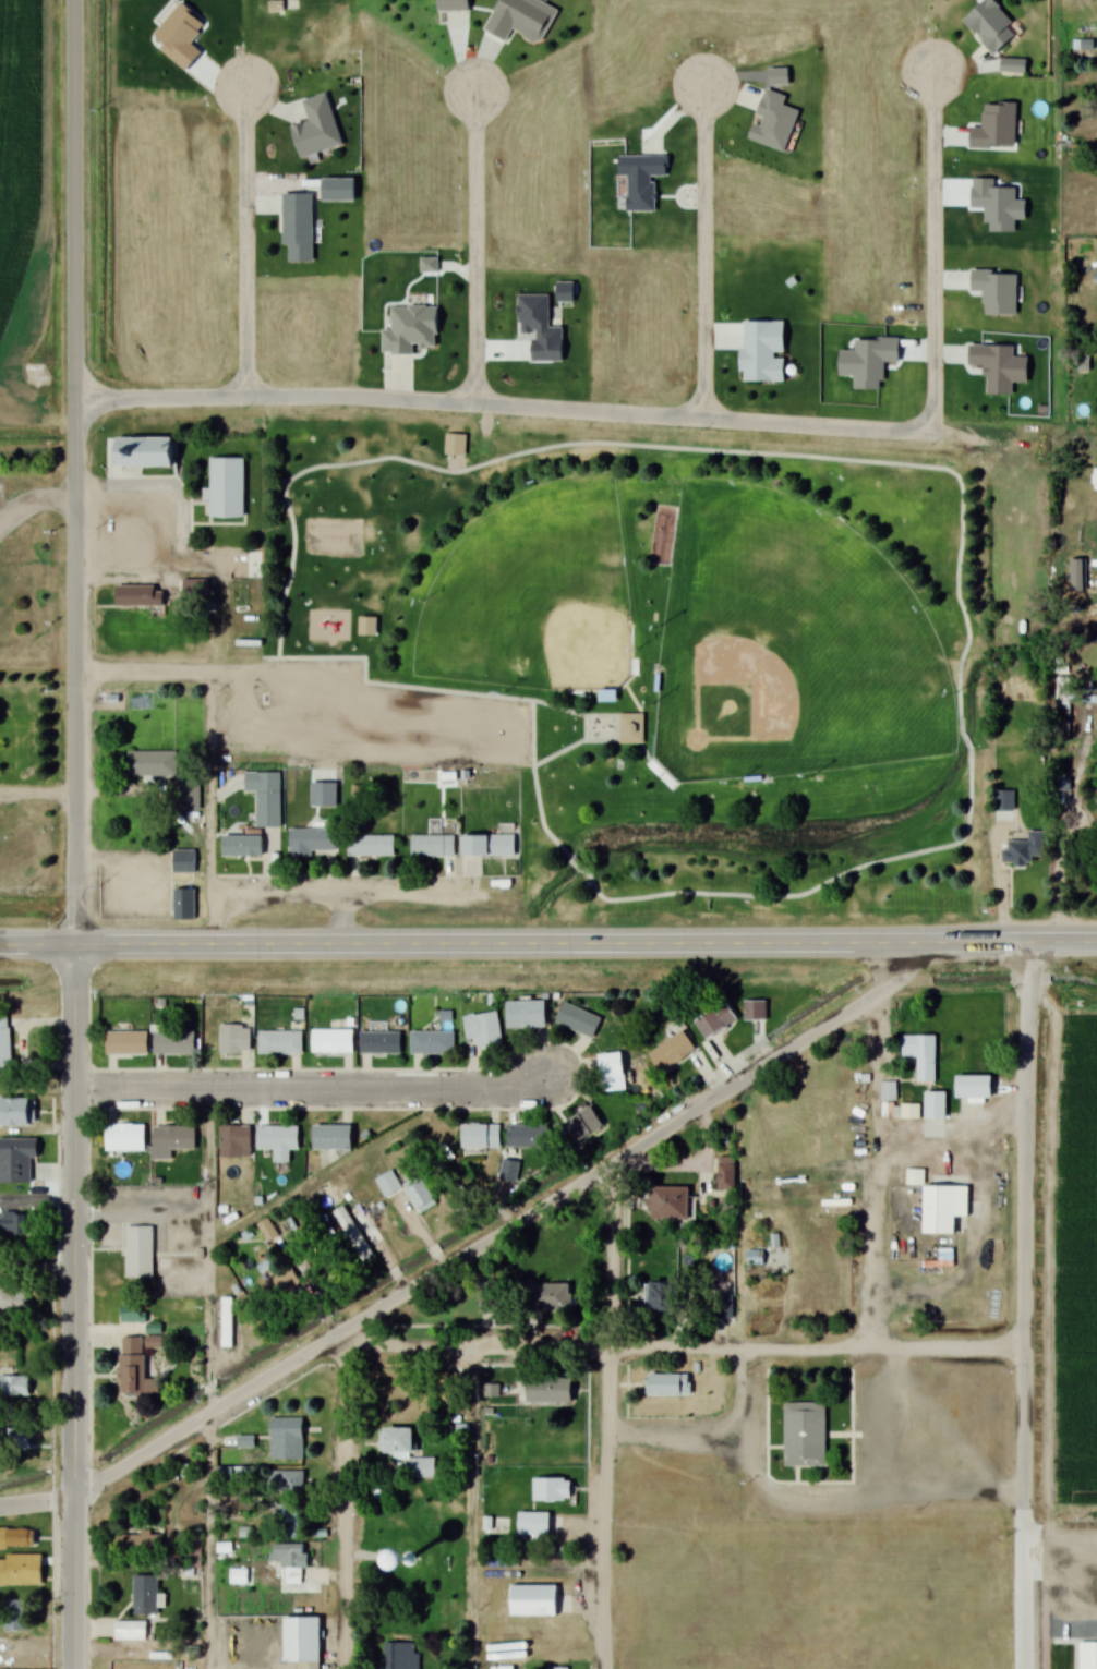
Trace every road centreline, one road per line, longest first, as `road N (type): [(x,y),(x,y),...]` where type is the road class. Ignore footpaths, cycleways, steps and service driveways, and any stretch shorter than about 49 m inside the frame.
road 1 (primary): [(0,945),(1096,942)]
road 2 (residential): [(75,1497),(528,1222),(875,996),(936,943)]
road 3 (tertiary): [(75,945),(74,0)]
road 4 (residential): [(74,399),(393,400),(931,433)]
road 5 (residential): [(74,1668),(75,945)]
road 6 (residential): [(1026,1347),(327,1344)]
road 7 (residential): [(610,1668),(608,1170)]
road 8 (residential): [(74,1090),(514,1086),(553,1071)]
road 9 (residential): [(1026,1347),(1029,943)]
road 10 (residential): [(931,433),(935,66)]
road 11 (residential): [(702,419),(704,82)]
road 12 (residential): [(337,1668),(346,1345)]
road 13 (residential): [(1025,1668),(1026,1347)]
road 14 (residential): [(474,404),(474,90)]
road 15 (residential): [(245,397),(243,86)]
road 16 (residential): [(213,890),(493,891)]
road 17 (residential): [(74,672),(217,674)]

